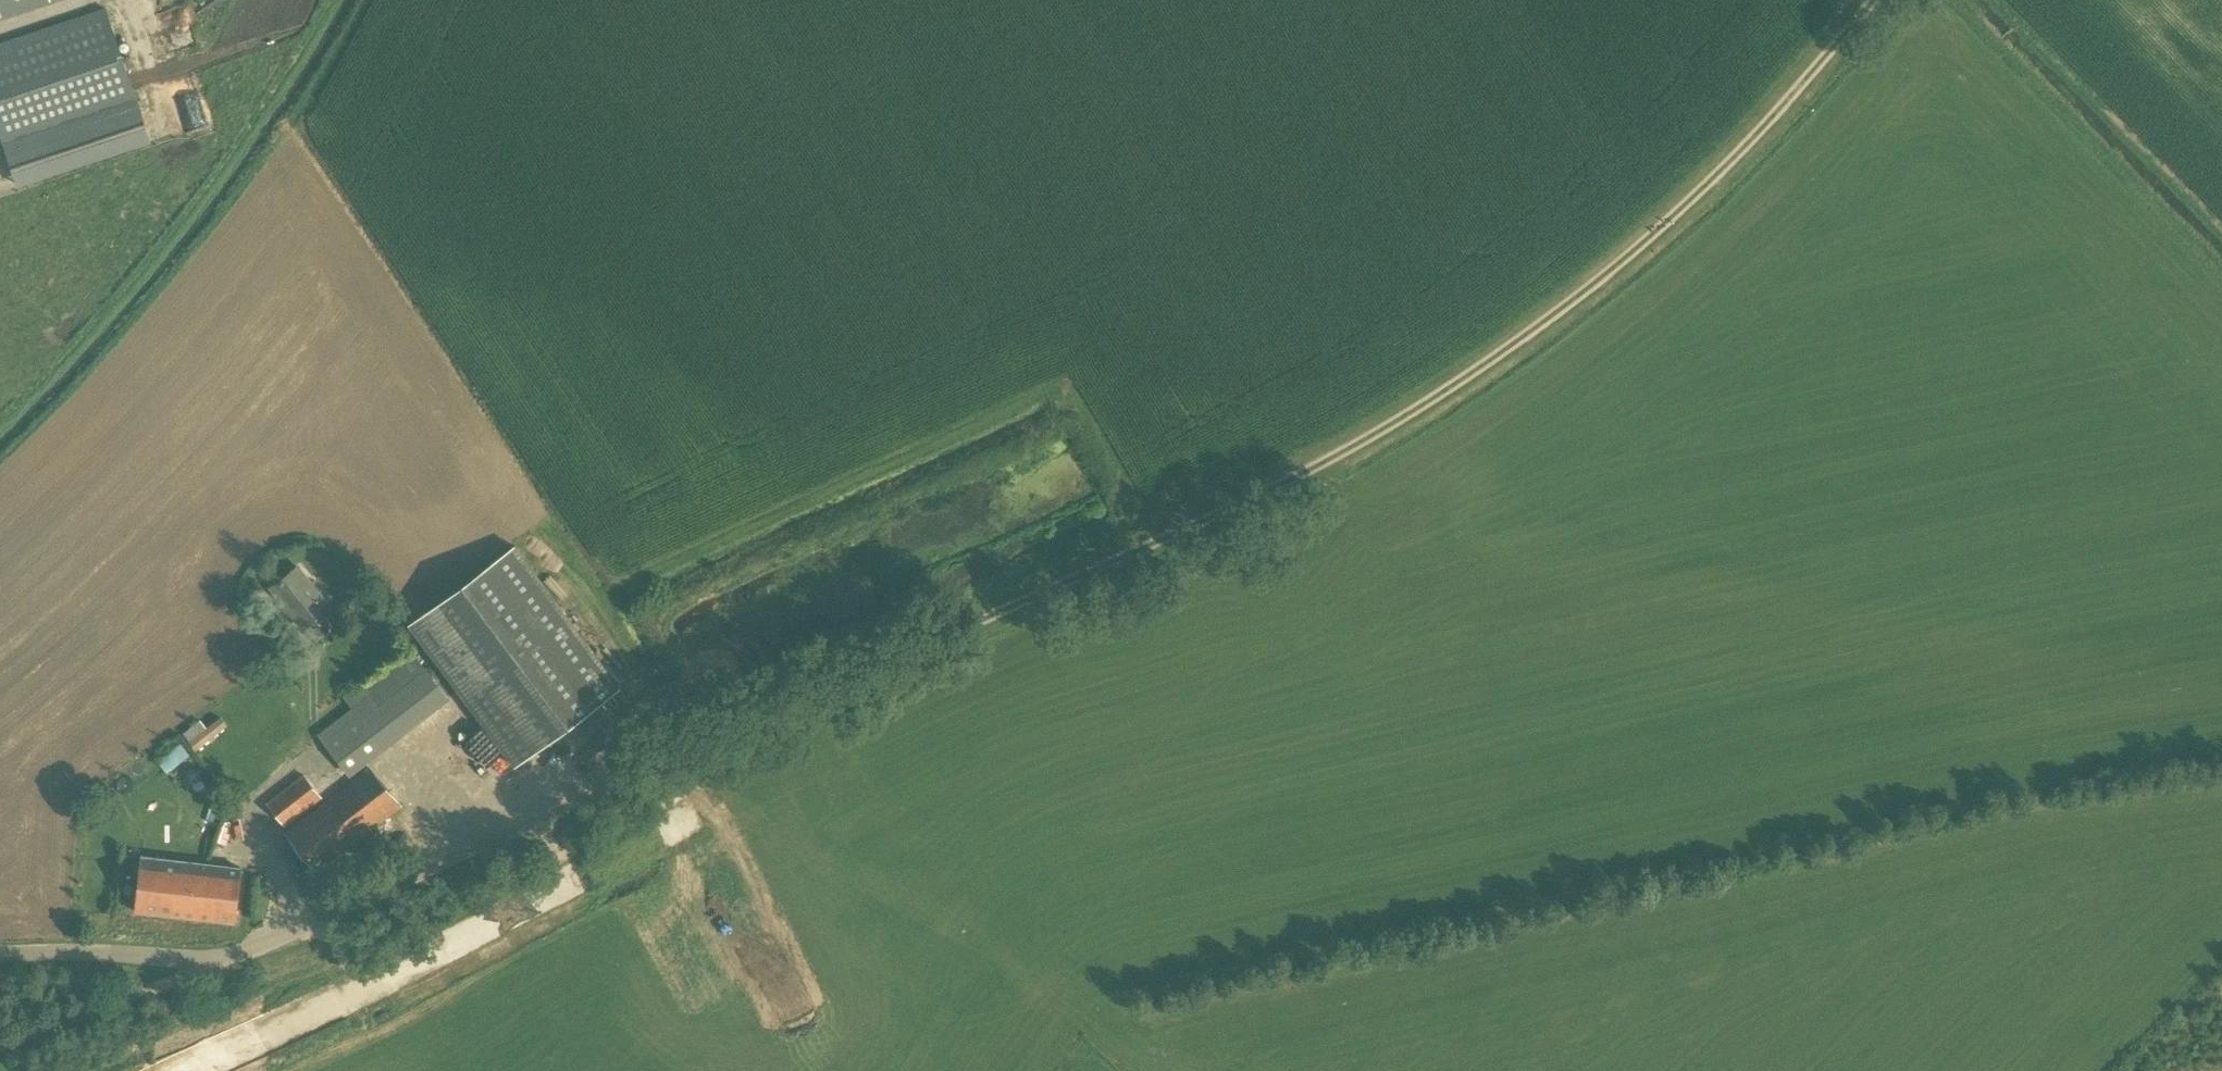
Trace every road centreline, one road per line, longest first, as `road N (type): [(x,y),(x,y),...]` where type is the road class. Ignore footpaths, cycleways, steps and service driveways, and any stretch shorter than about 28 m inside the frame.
road 1 (track): [(653,767),(1280,464),(1439,374),(1575,280),(1869,0)]
road 2 (unclassified): [(0,955),(230,955),(653,767)]

